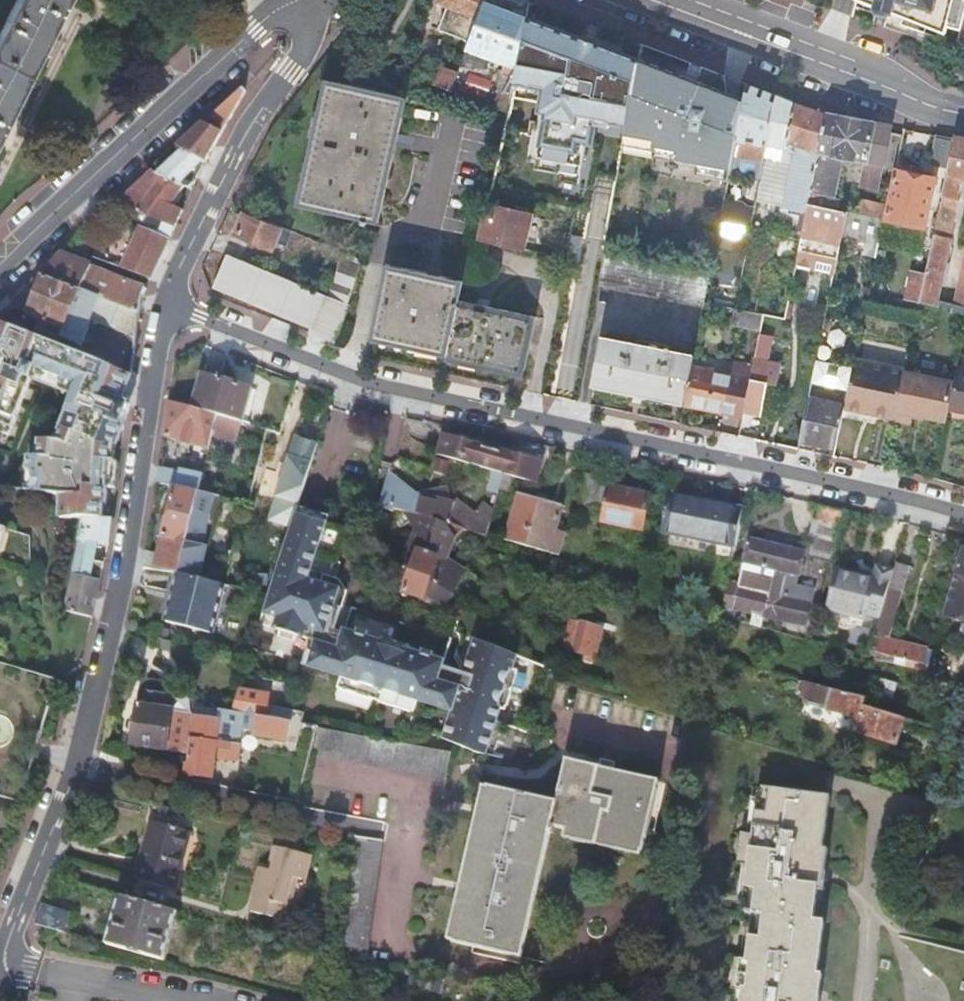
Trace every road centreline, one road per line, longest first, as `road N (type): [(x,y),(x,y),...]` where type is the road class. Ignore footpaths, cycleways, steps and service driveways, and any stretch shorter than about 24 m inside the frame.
road 1 (residential): [(168,304),(377,385),(557,420),(963,520)]
road 2 (residential): [(168,304),(96,692),(10,959)]
road 3 (residential): [(0,267),(280,6),(305,0)]
road 4 (residential): [(305,0),(307,43),(230,159),(168,304)]
road 5 (tertiary): [(643,0),(963,113)]
road 6 (residential): [(10,959),(193,1000)]

